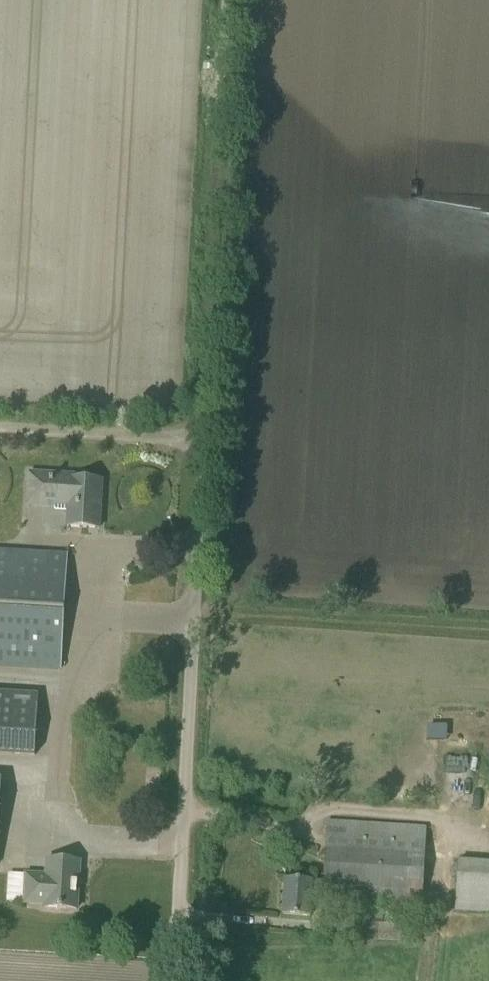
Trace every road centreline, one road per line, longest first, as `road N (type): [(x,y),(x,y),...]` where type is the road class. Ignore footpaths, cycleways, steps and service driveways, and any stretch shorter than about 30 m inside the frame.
road 1 (unclassified): [(172,980),(231,0)]
road 2 (track): [(0,431),(207,443)]

